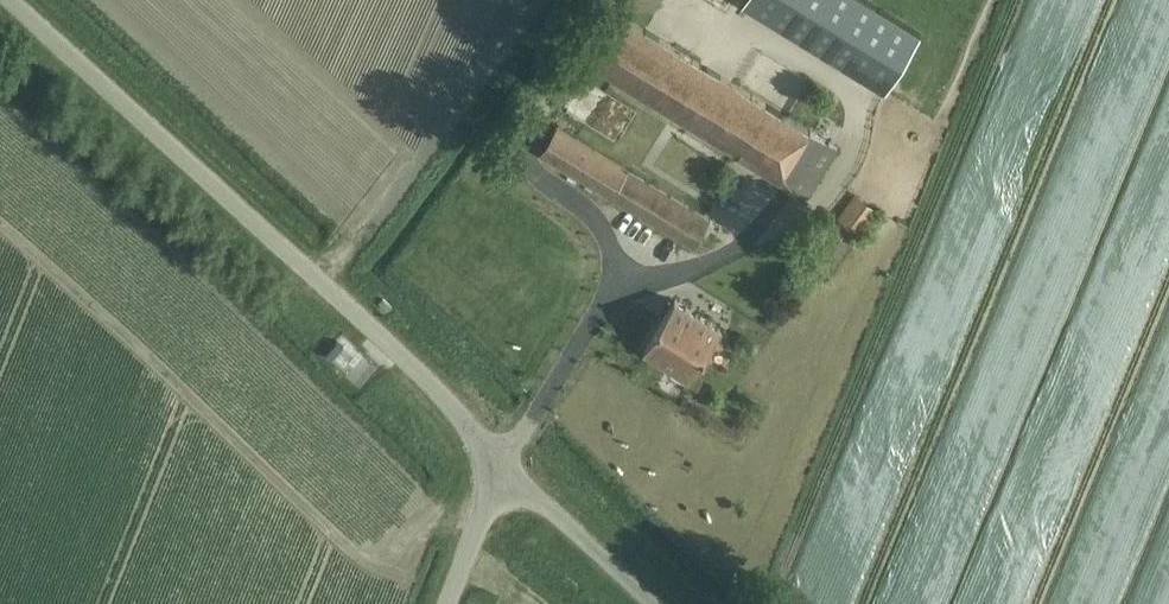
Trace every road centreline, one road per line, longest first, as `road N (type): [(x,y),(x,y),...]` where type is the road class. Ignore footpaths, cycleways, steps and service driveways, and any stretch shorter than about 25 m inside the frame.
road 1 (unclassified): [(502,469),(446,401),(0,1)]
road 2 (unclassified): [(650,603),(502,469)]
road 3 (unclassified): [(450,603),(502,469)]

